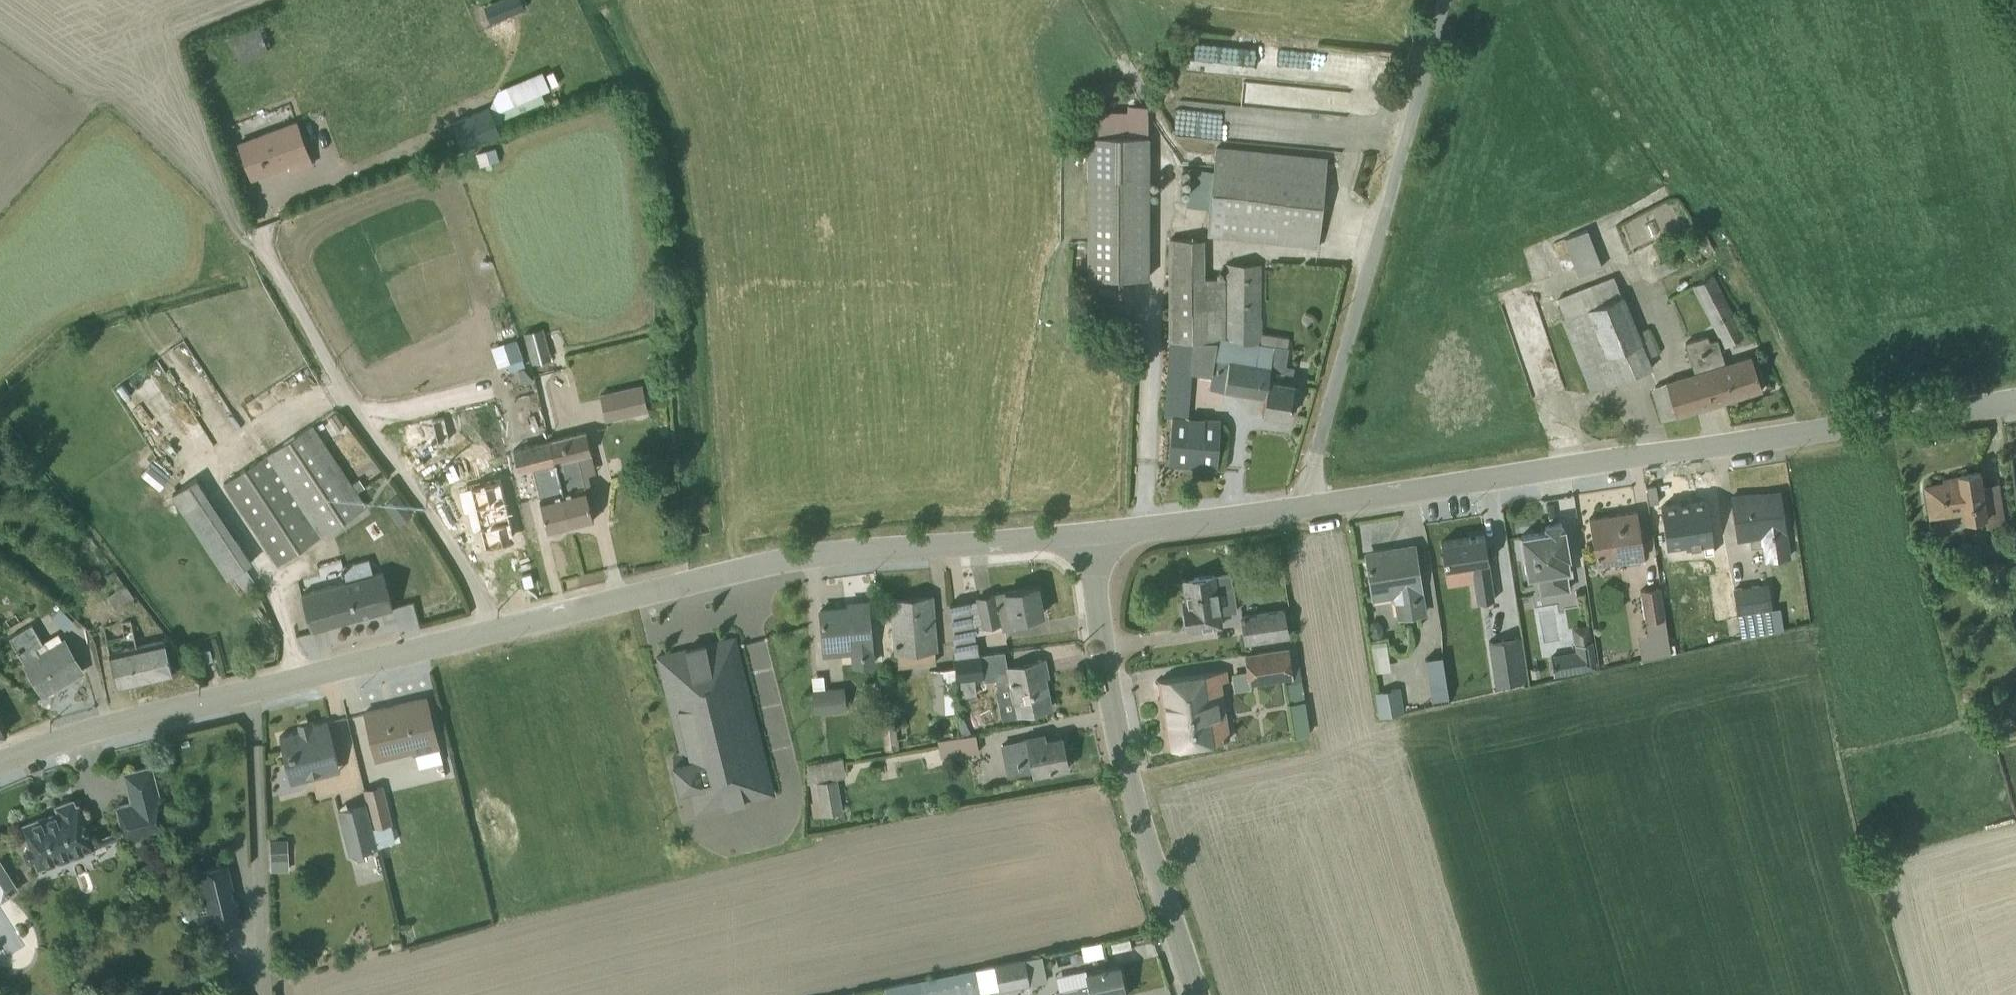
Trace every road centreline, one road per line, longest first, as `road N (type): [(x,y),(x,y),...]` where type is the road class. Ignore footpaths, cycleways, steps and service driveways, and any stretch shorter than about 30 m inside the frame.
road 1 (unclassified): [(1090,534),(843,552),(753,567),(247,691),(0,763)]
road 2 (unclassified): [(2015,399),(1301,508)]
road 3 (unclassified): [(1445,0),(1301,508)]
road 4 (residential): [(1198,994),(1141,830),(1109,688),(1090,534)]
road 5 (unclassified): [(1301,508),(1090,534)]

